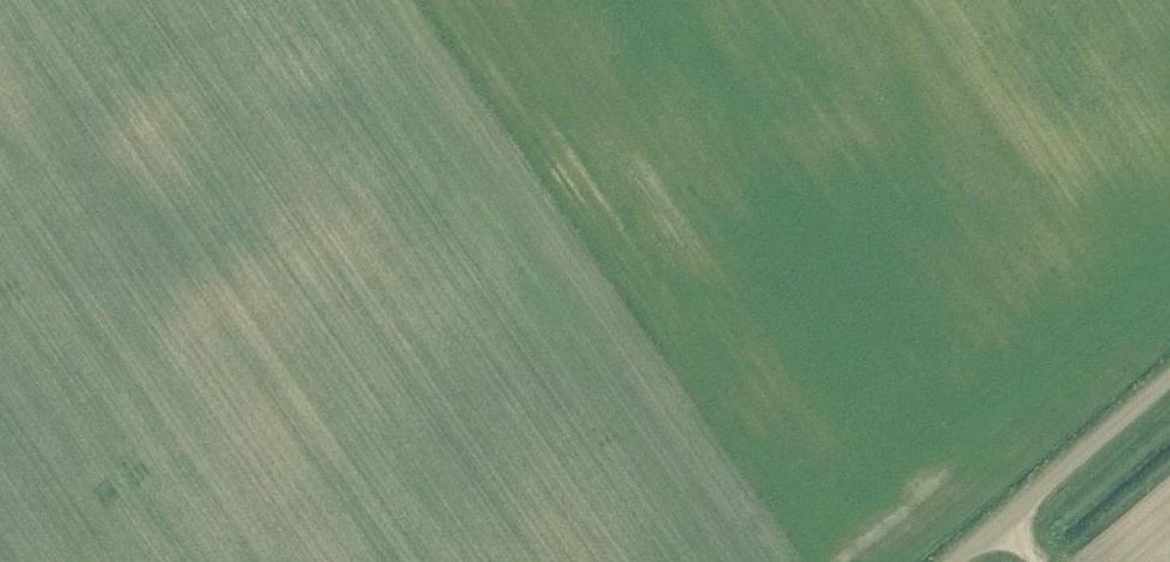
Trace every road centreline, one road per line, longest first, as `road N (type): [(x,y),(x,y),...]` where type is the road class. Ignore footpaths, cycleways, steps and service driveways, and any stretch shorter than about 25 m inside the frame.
road 1 (unclassified): [(1169,376),(951,561)]

